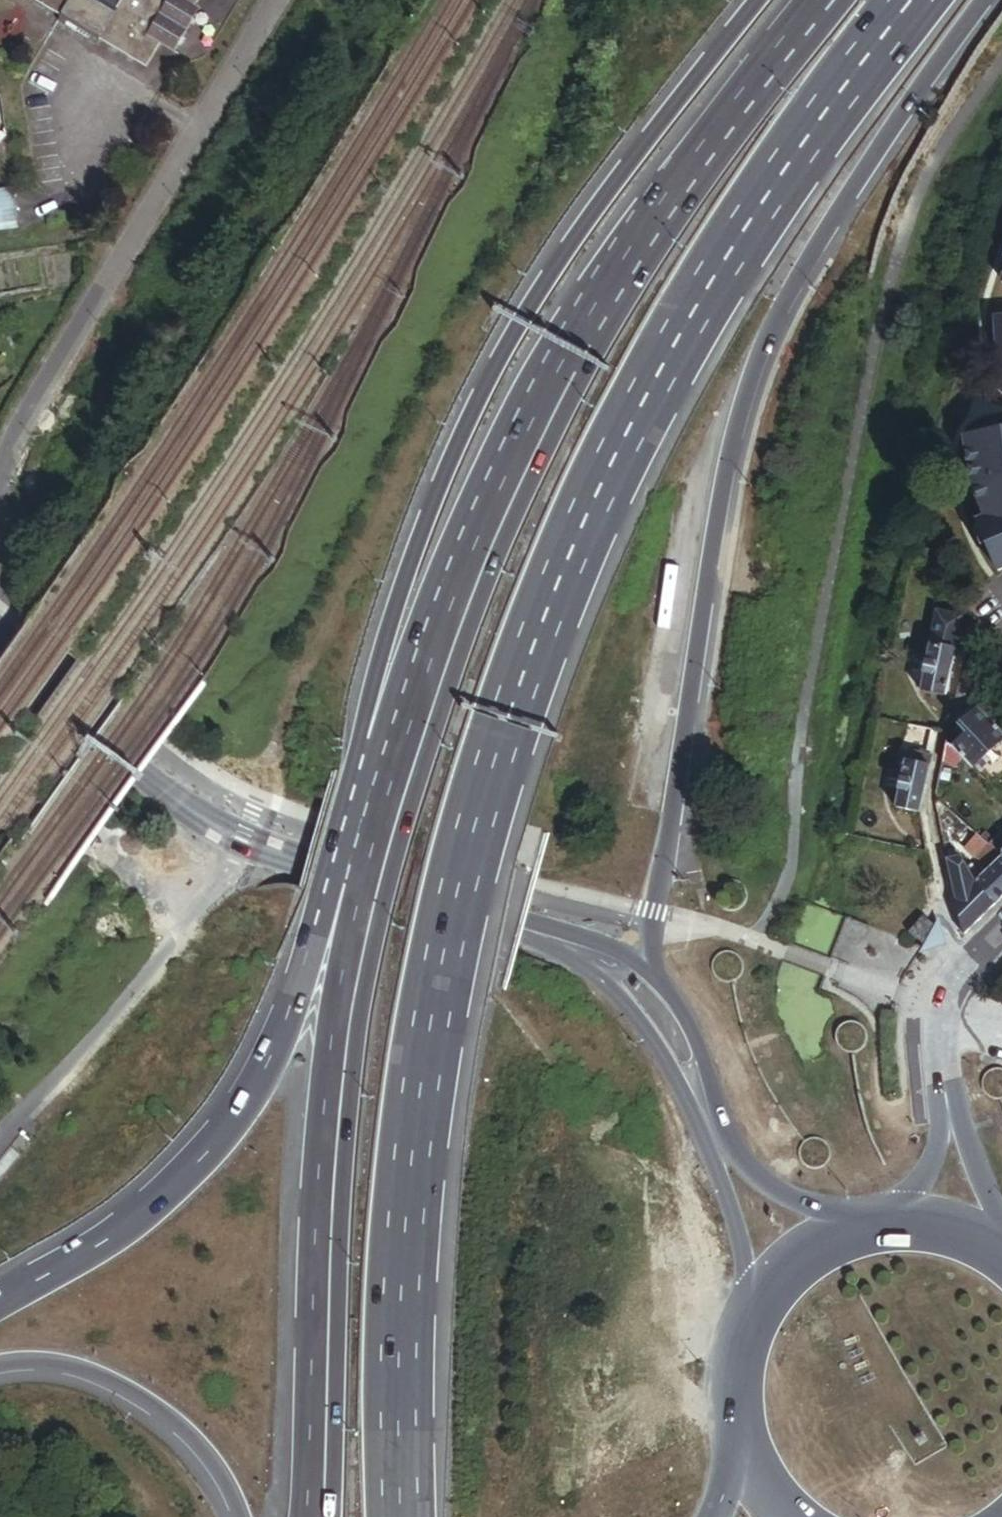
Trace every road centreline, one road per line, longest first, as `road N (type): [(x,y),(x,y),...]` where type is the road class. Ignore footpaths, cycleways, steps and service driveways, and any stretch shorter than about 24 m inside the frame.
road 1 (trunk): [(401,1516),(402,1233),(418,1056),(463,870),(523,676),(618,445),(685,325),(793,158),(911,0)]
road 2 (trunk): [(599,316),(475,616),(380,921),(360,1022),(342,1217),(334,1516)]
road 3 (trunk): [(649,996),(655,921),(745,398),(800,274),(986,0)]
road 4 (trunk): [(442,607),(356,911),(333,1040),(306,1516)]
road 5 (trunk): [(756,0),(619,175),(498,360),(406,575),(358,776)]
road 6 (tertiary): [(0,657),(251,831),(603,957),(649,996)]
road 7 (trunk): [(358,776),(278,1039),(241,1110),(154,1203),(0,1300)]
road 8 (residential): [(281,0),(19,445),(0,495)]
road 9 (trunk): [(825,0),(684,178),(626,261),(599,316)]
road 10 (trunk): [(599,316),(499,483),(442,607)]
road 11 (trunk): [(0,1369),(60,1367),(142,1401),(190,1440),(240,1516)]
road 12 (trunk): [(442,607),(358,776)]
road 13 (tertiary): [(649,996),(685,1053),(726,1162)]
road 14 (primary): [(756,1308),(733,1379),(743,1454)]
road 15 (tertiary): [(726,1162),(756,1308)]
road 16 (tertiary): [(851,1231),(771,1198),(726,1162)]
road 17 (primary): [(851,1231),(796,1261),(756,1308)]
road 18 (tertiary): [(955,1132),(940,1052),(944,1011)]

